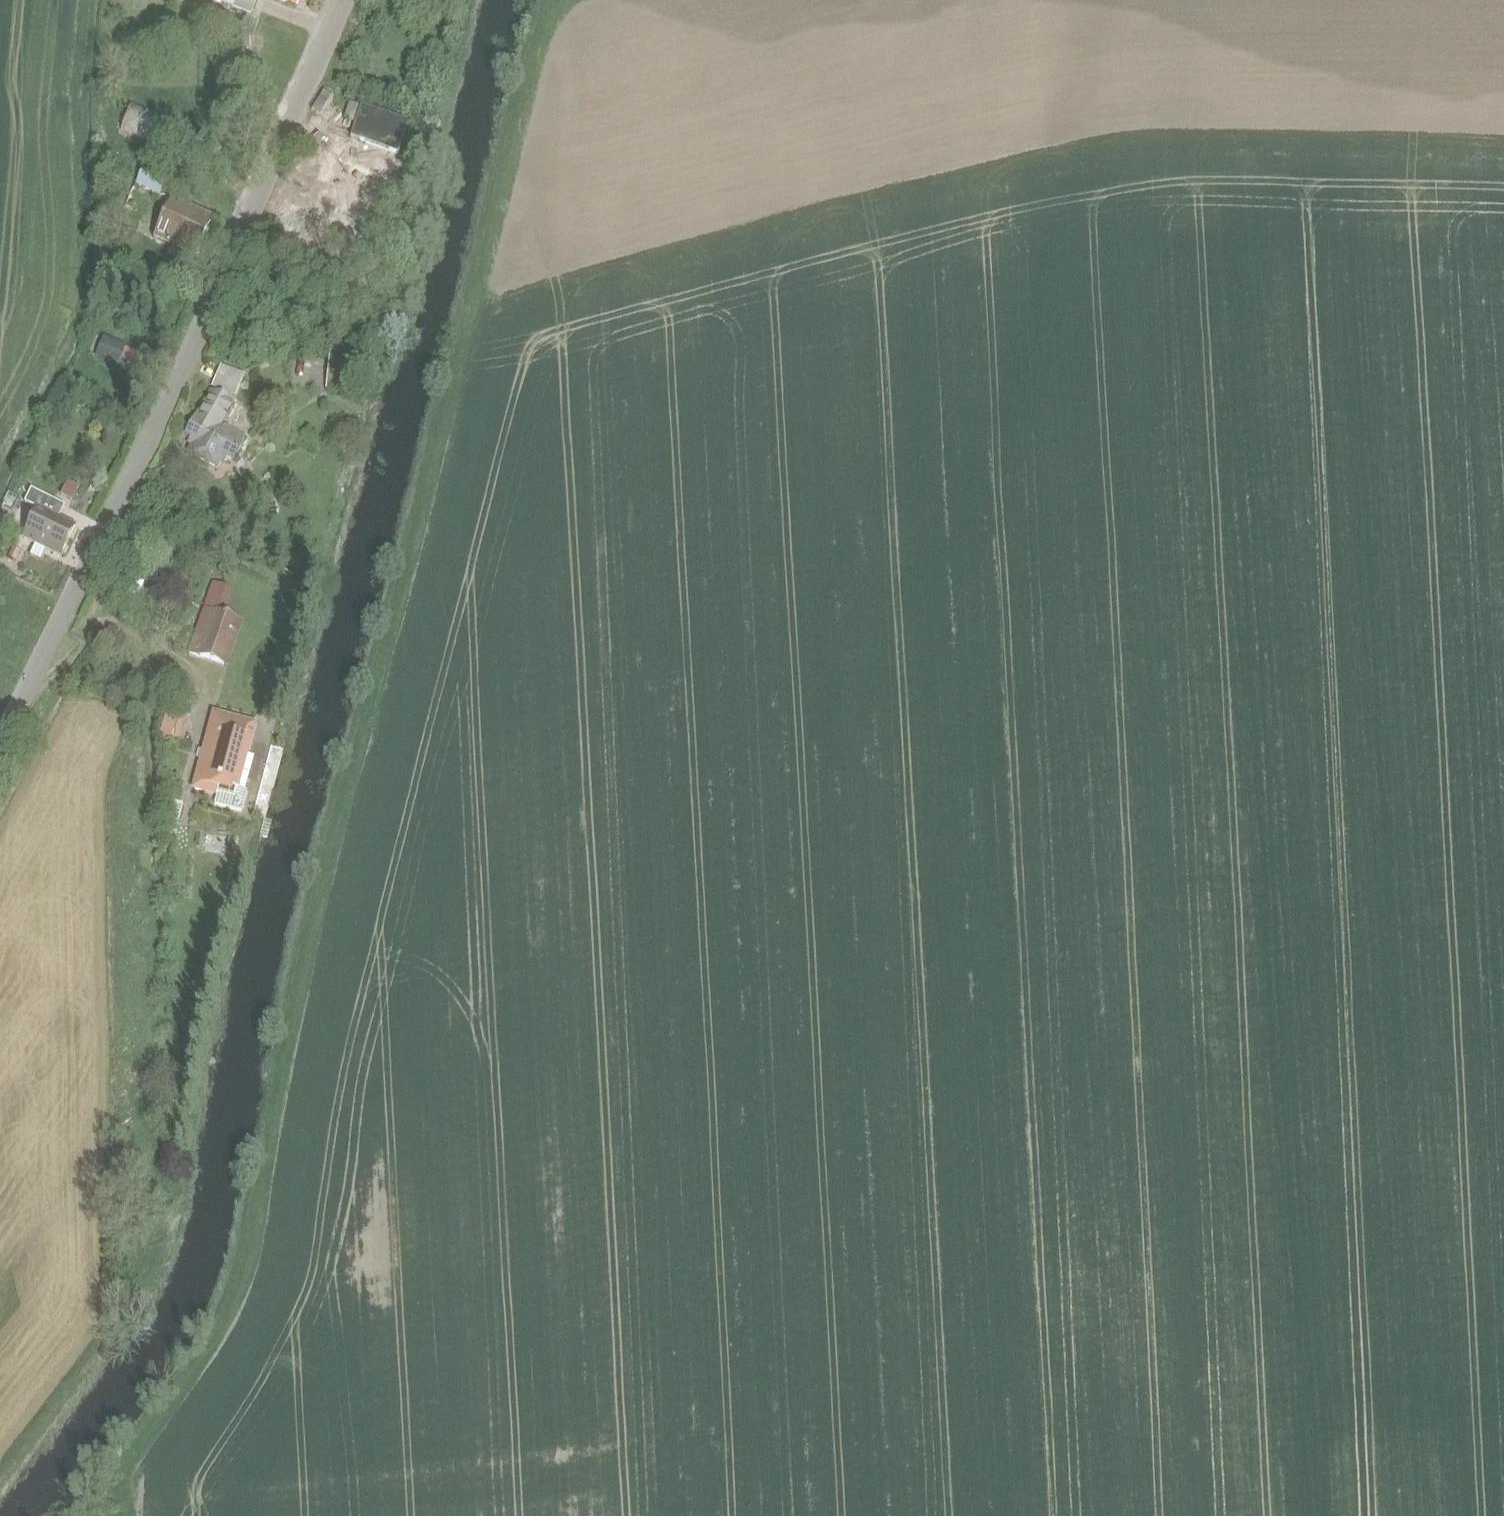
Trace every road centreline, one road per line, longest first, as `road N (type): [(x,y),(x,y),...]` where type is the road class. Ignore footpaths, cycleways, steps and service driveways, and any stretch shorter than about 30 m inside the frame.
road 1 (tertiary): [(0,746),(162,414),(346,0)]

